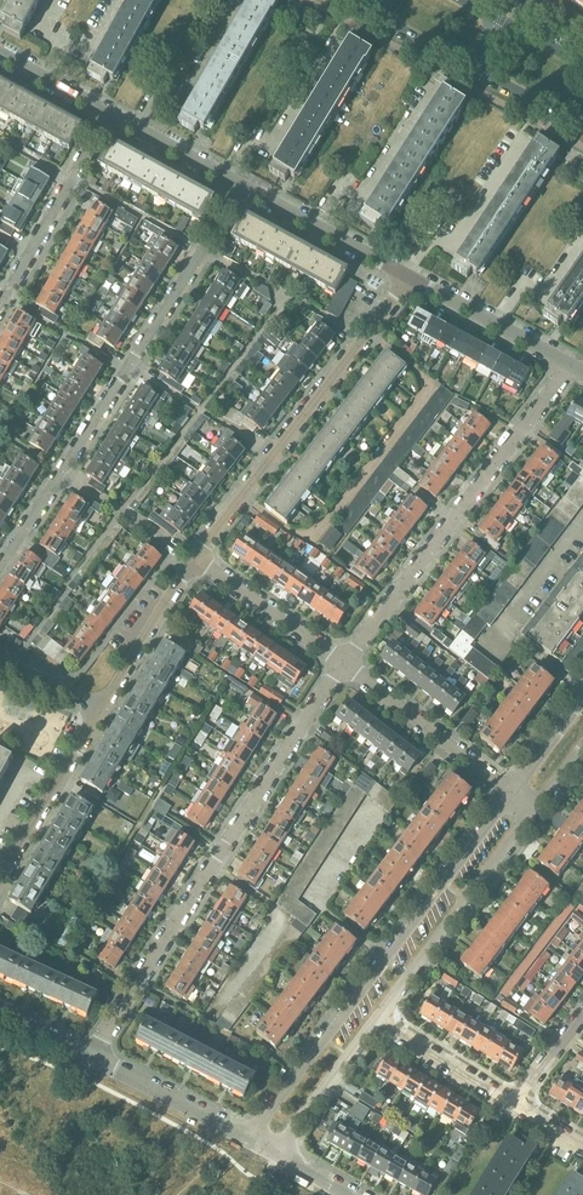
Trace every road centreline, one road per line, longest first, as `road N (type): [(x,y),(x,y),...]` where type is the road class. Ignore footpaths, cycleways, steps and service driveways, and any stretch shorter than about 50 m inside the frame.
road 1 (residential): [(92,1057),(344,661)]
road 2 (residential): [(0,571),(245,191)]
road 3 (residential): [(509,796),(254,1135)]
road 4 (residential): [(344,661),(571,367)]
road 5 (residential): [(201,556),(399,277)]
road 6 (primary): [(349,0),(582,125)]
road 7 (residential): [(374,1020),(531,817)]
road 8 (residential): [(0,305),(111,115)]
road 9 (residential): [(509,796),(344,661)]
road 10 (residential): [(571,367),(399,277)]
road 11 (residential): [(104,711),(201,556)]
road 12 (residential): [(254,1135),(92,1057)]
road 13 (residential): [(344,661),(201,556)]
road 14 (residential): [(14,863),(104,711)]
road 15 (residential): [(399,277),(245,191)]
road 16 (residential): [(515,1104),(374,1020)]
road 17 (residential): [(280,1151),(374,1020)]
road 18 (residential): [(245,191),(111,115)]
road 19 (primary): [(582,64),(463,0)]
road 20 (residential): [(111,115),(0,53)]
road 21 (residential): [(582,699),(509,796)]

